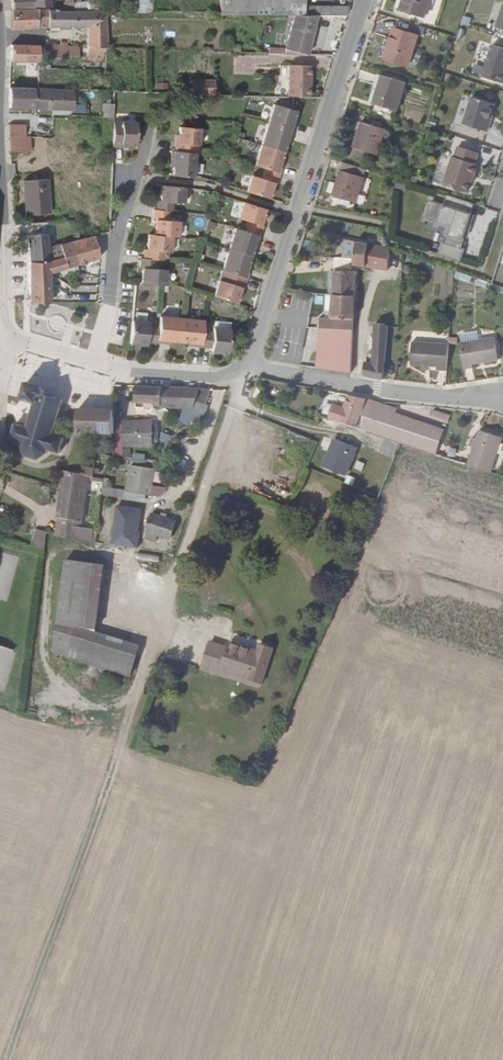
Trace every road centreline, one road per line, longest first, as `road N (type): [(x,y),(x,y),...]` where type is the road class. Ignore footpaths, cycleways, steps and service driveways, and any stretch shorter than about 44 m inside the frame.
road 1 (tertiary): [(367,0),(248,378)]
road 2 (residential): [(502,400),(422,400),(274,374),(248,378)]
road 3 (residential): [(127,170),(98,370)]
road 4 (residential): [(0,186),(5,348)]
road 5 (residential): [(248,378),(98,370)]
road 6 (residential): [(502,568),(381,528)]

